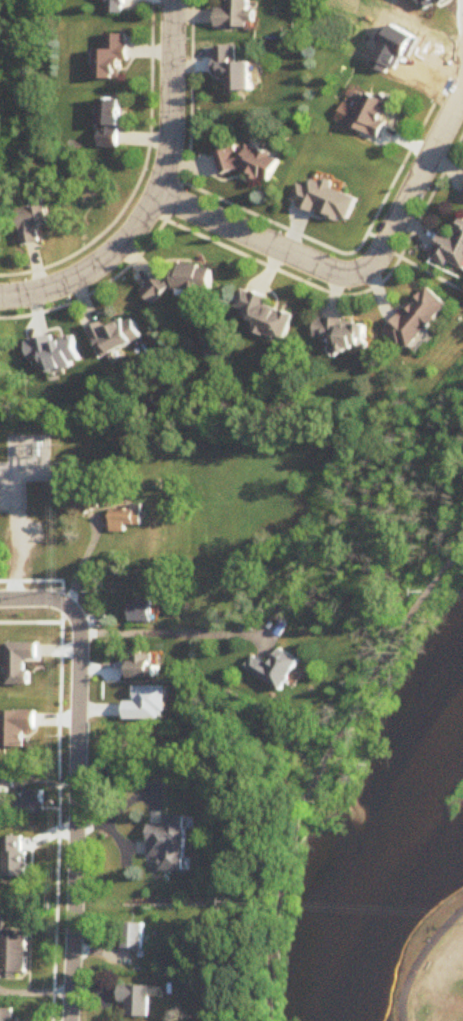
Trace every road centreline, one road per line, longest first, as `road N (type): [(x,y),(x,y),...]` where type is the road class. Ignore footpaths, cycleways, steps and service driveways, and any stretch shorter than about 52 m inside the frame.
road 1 (residential): [(160,196),(336,271),(370,267),(462,94)]
road 2 (residential): [(67,1020),(77,647),(70,613)]
road 3 (residential): [(0,296),(62,286),(110,256),(160,196),(171,128),(173,0)]

